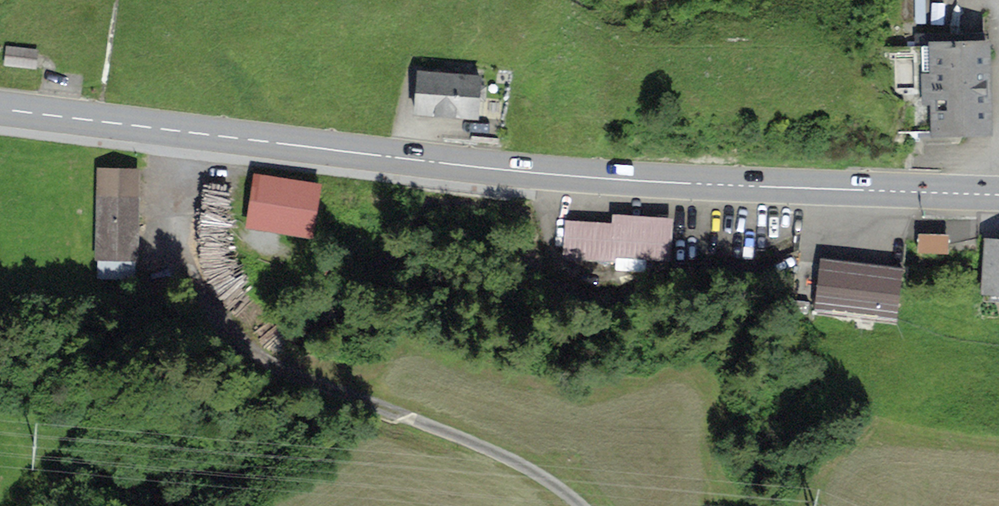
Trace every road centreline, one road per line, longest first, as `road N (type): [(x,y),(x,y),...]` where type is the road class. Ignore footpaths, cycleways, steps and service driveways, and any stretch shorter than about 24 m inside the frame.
road 1 (primary): [(0,109),(606,179),(998,193)]
road 2 (track): [(580,505),(450,425),(270,354),(203,270),(190,224),(184,130)]

